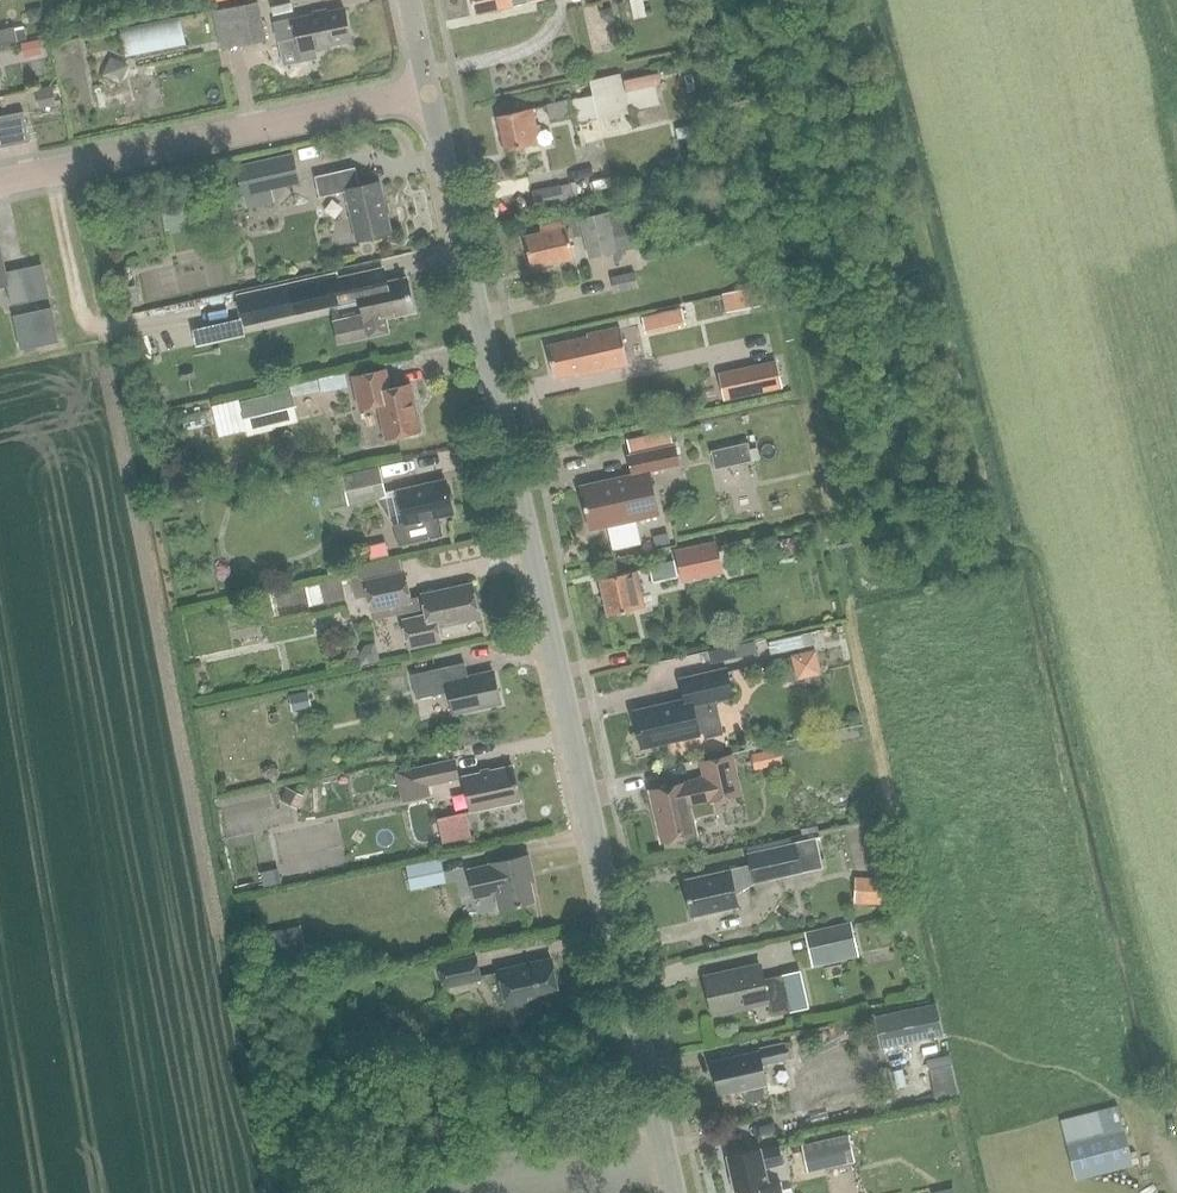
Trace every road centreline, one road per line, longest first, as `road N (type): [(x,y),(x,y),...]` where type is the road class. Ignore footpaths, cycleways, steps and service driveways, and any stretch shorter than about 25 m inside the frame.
road 1 (unclassified): [(672,1192),(429,96)]
road 2 (residential): [(0,183),(429,96)]

